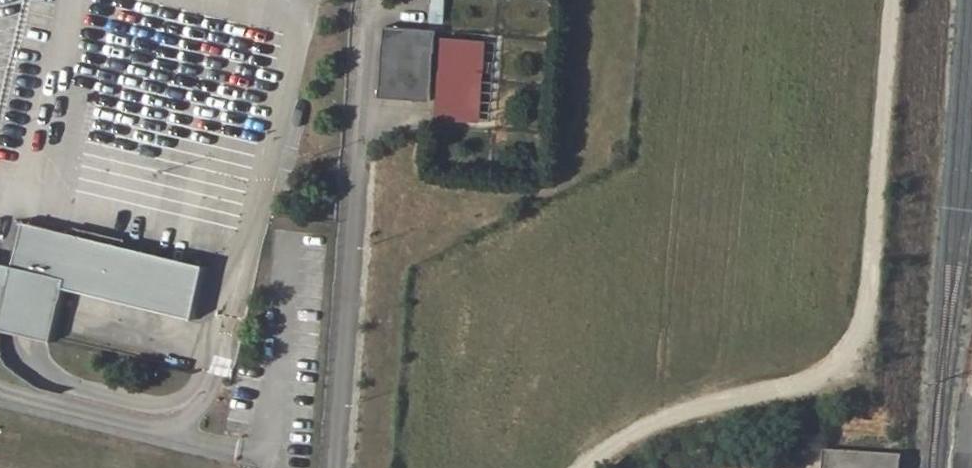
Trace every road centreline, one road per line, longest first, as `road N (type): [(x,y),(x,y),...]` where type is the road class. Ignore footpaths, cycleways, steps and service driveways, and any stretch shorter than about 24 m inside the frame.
road 1 (track): [(577,467),(678,413),(800,385),(847,351),(868,312),(893,0)]

